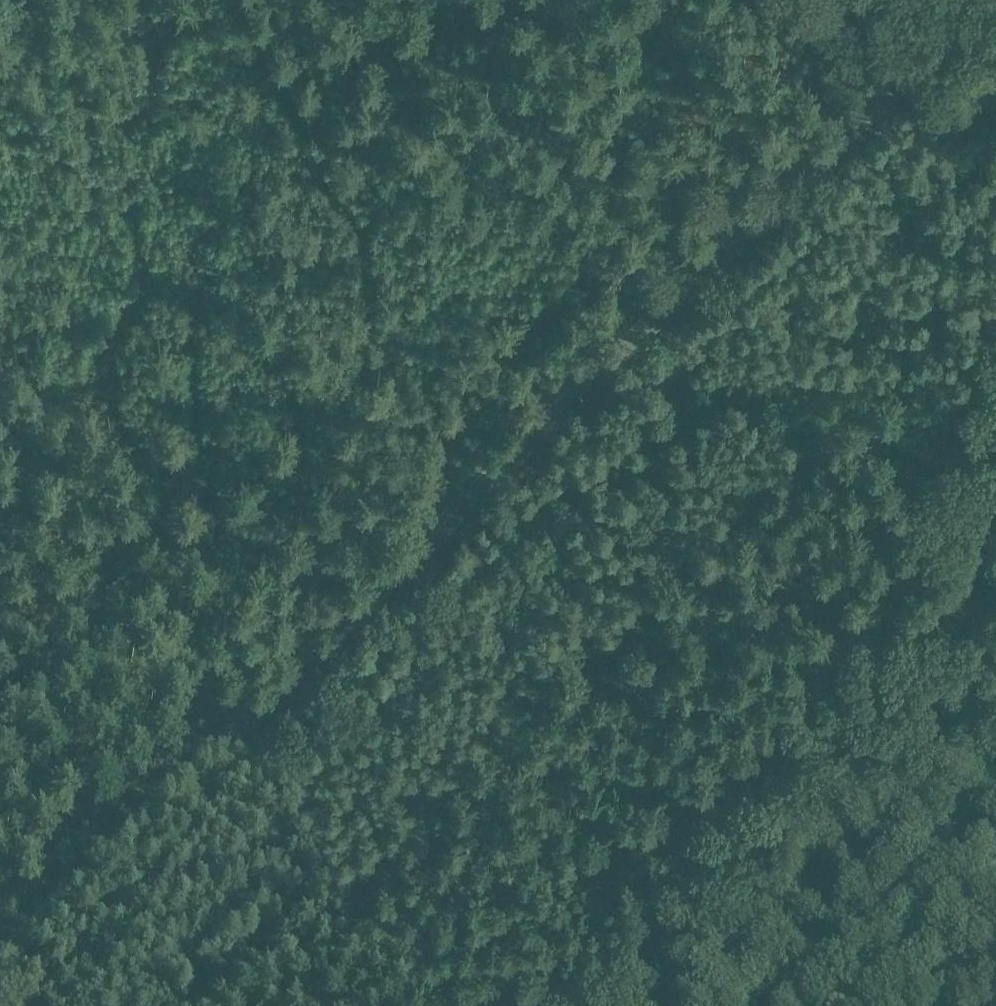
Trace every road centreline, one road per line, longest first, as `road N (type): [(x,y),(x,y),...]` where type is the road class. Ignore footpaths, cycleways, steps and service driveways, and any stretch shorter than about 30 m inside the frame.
road 1 (tertiary): [(0,957),(988,0)]

